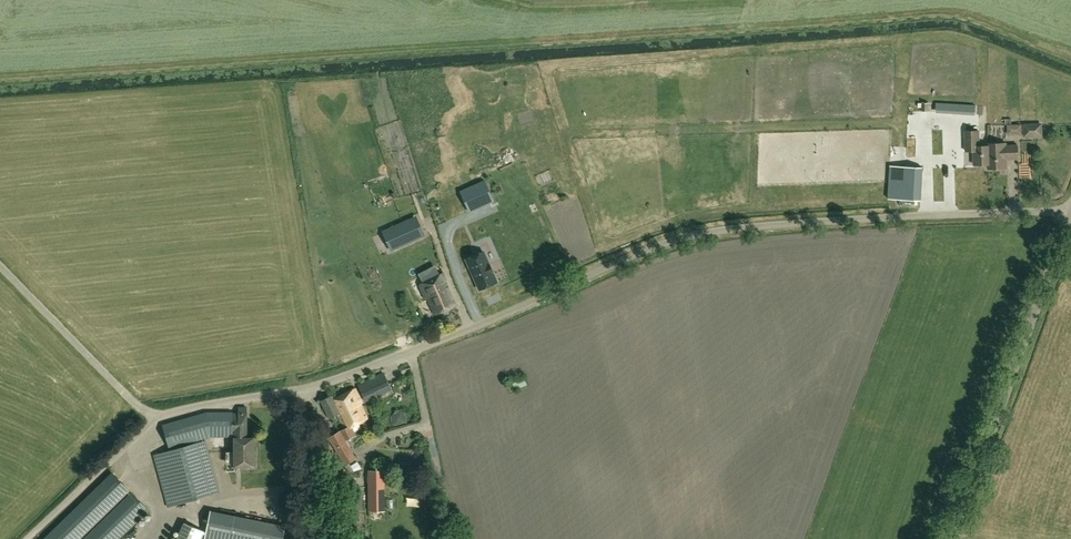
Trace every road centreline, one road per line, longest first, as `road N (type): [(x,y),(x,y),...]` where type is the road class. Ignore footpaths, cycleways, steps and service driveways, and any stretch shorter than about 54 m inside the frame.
road 1 (unclassified): [(155,418),(357,373),(664,244),(715,230),(1070,210)]
road 2 (unclassified): [(952,538),(1070,210)]
road 3 (track): [(33,538),(155,418)]
road 4 (track): [(304,388),(303,538)]

